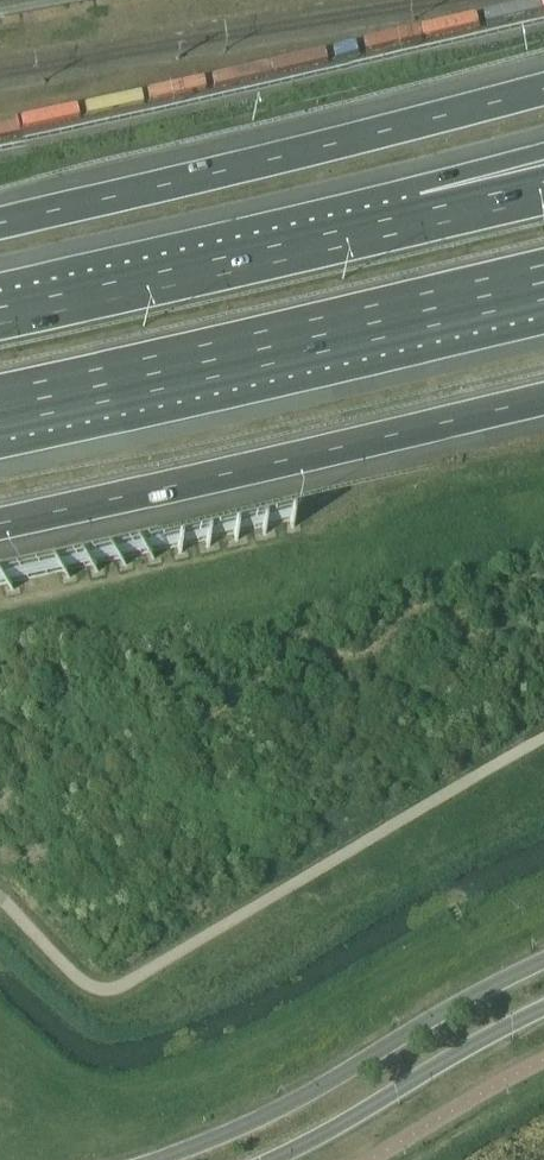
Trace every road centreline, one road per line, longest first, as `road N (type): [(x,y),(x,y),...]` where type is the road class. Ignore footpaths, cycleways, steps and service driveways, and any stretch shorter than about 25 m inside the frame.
road 1 (motorway): [(543,91),(0,220)]
road 2 (motorway): [(0,410),(543,284)]
road 3 (motorway): [(0,522),(543,400)]
road 4 (motorway): [(423,221),(0,313)]
road 5 (secondary): [(543,962),(317,1090),(161,1159)]
road 6 (secondary): [(272,1159),(543,1009)]
road 7 (motorway): [(543,177),(423,221)]
road 8 (motorway): [(543,193),(423,221)]

